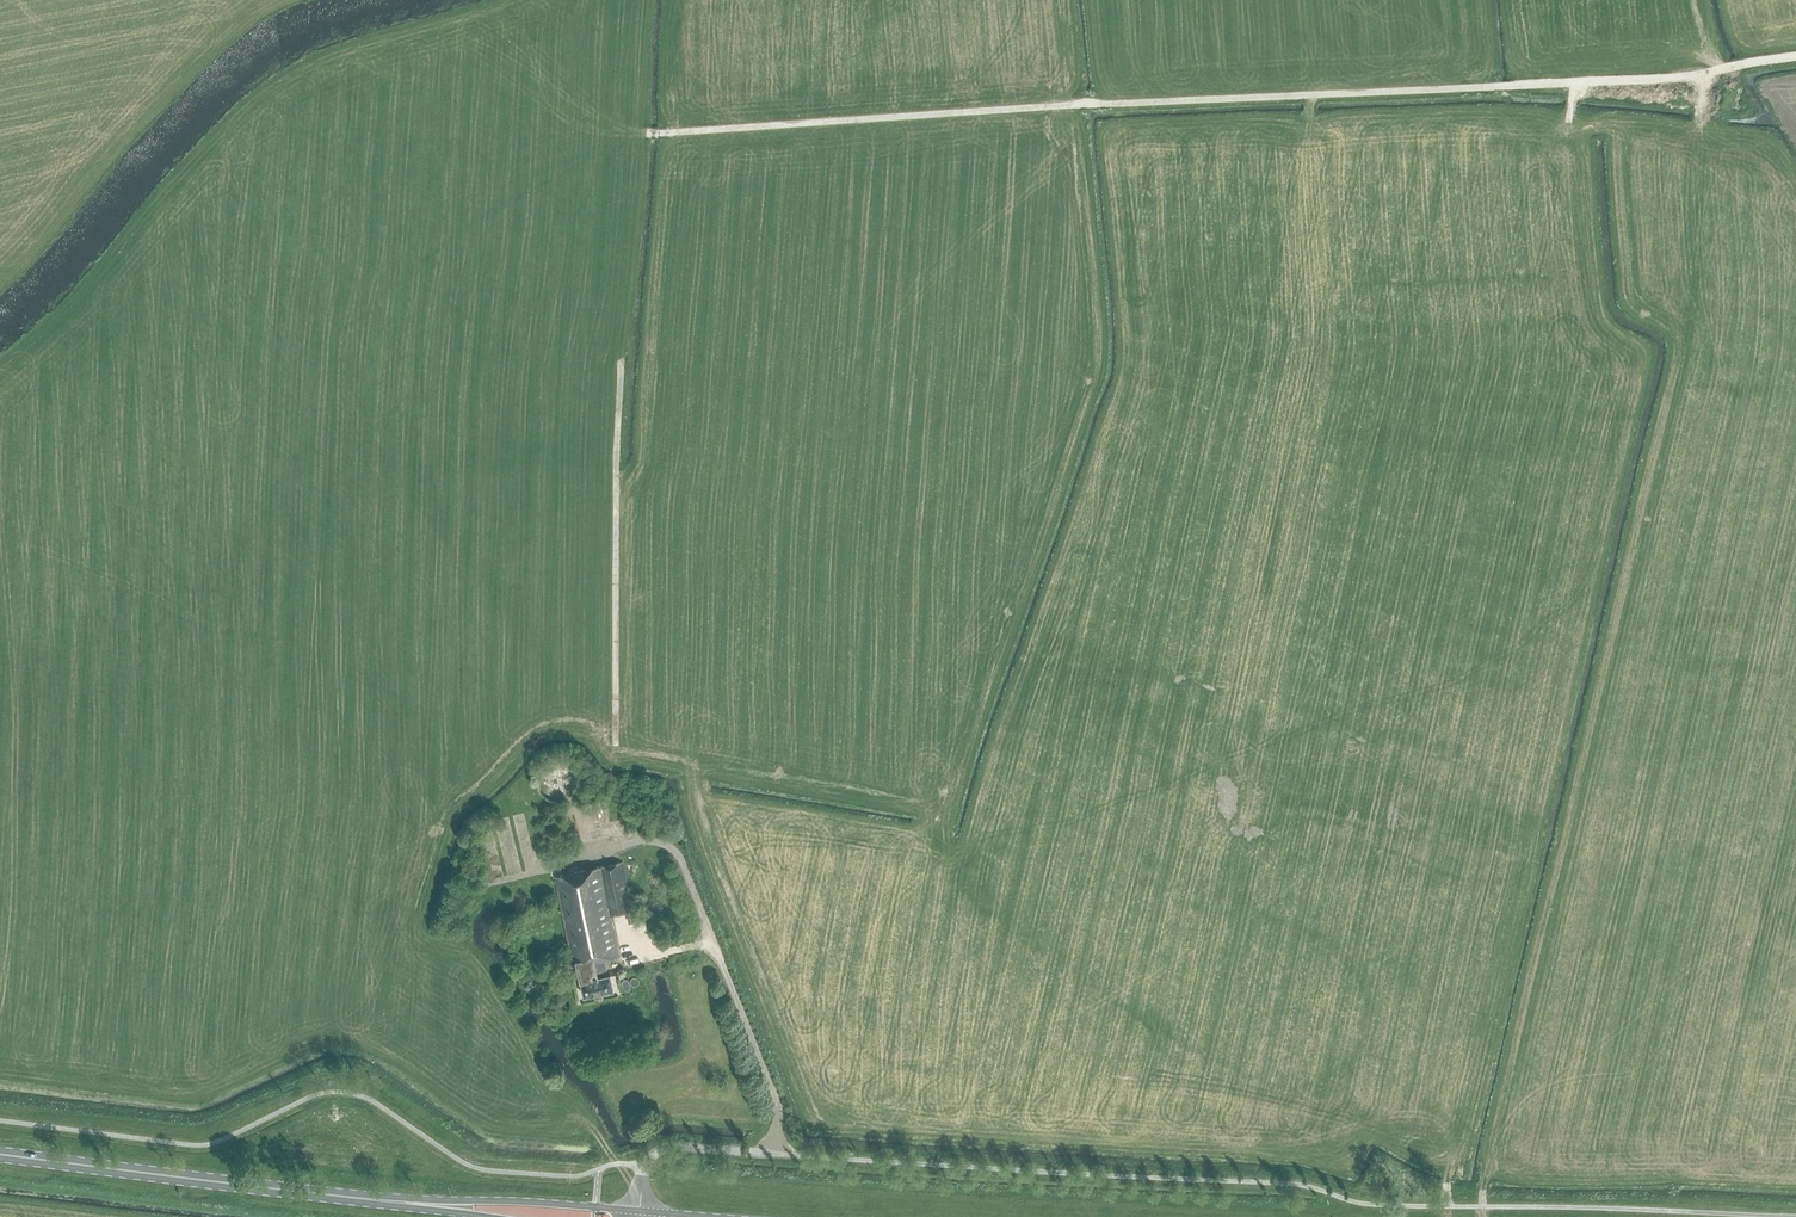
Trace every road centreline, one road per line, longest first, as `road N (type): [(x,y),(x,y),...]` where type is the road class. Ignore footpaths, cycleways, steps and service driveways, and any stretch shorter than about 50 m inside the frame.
road 1 (primary): [(0,1155),(413,1204)]
road 2 (primary): [(640,1211),(413,1204)]
road 3 (unclassified): [(781,1154),(677,1146),(654,1154),(644,1166),(640,1211)]

